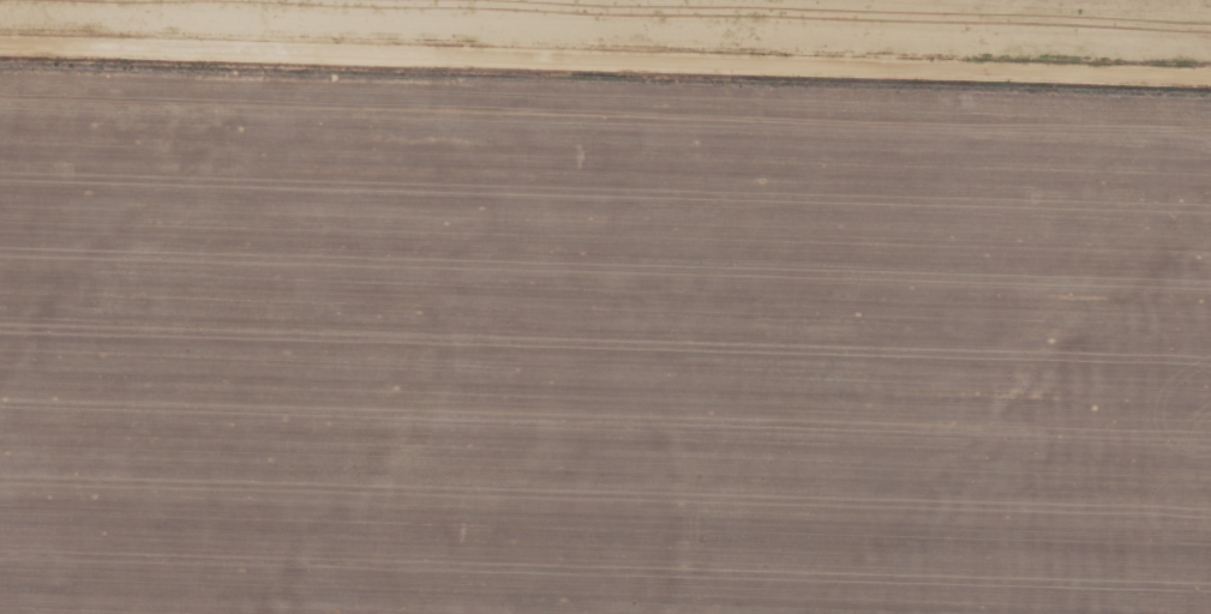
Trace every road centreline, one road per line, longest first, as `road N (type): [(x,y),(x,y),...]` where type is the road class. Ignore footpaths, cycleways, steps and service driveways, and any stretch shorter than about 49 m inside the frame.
road 1 (residential): [(1210,70),(0,40)]

